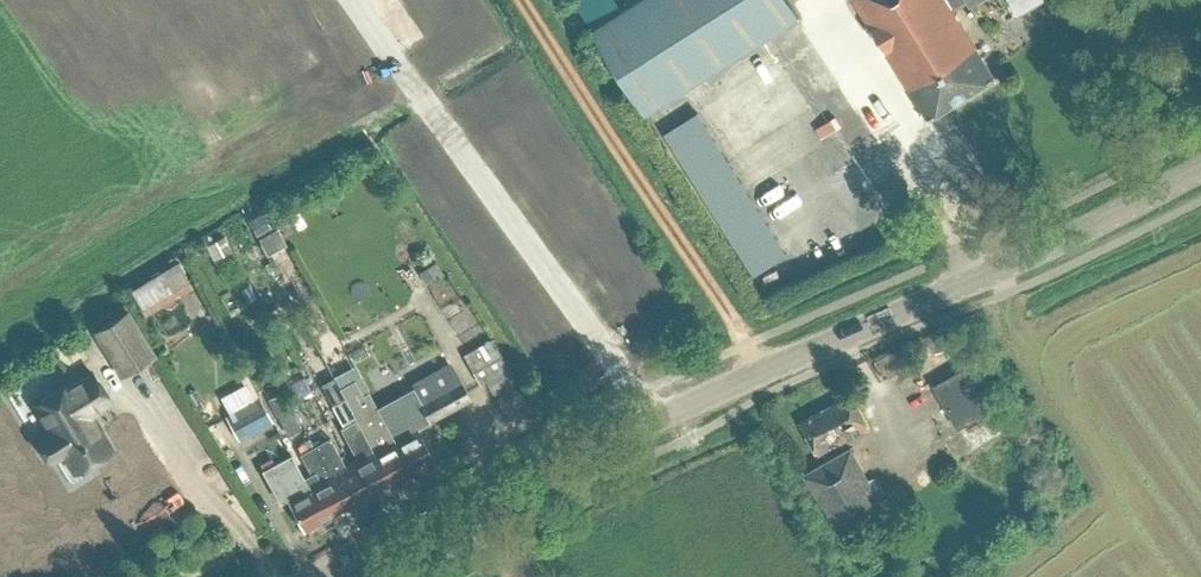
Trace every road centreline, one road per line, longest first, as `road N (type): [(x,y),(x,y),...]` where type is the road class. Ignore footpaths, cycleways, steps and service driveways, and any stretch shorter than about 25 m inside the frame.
road 1 (tertiary): [(344,576),(650,418),(993,270),(1200,168)]
road 2 (track): [(747,344),(520,0)]

